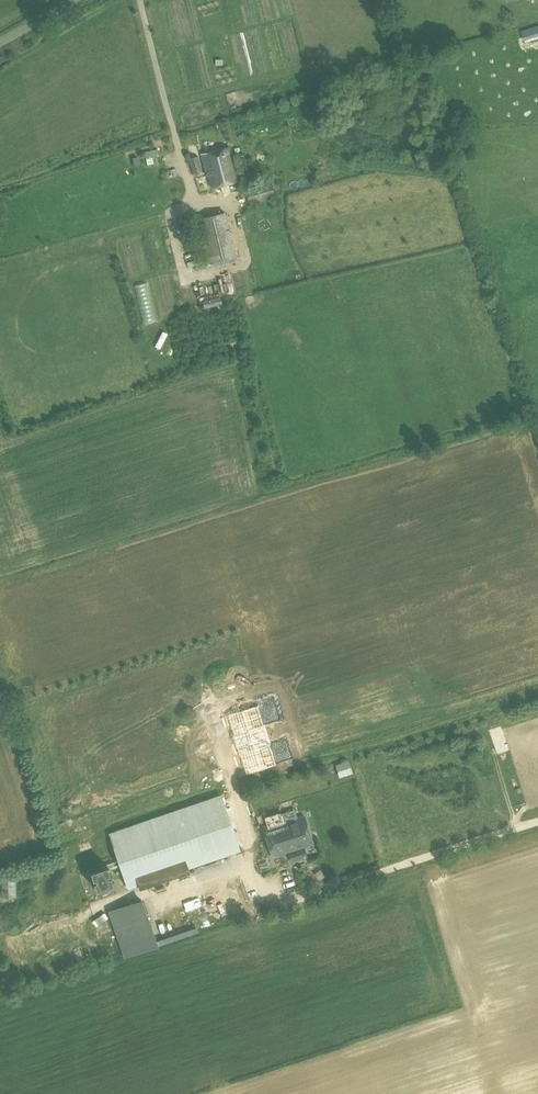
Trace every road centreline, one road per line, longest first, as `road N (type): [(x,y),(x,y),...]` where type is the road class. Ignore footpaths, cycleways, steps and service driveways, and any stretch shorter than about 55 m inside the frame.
road 1 (track): [(284,905),(537,825)]

